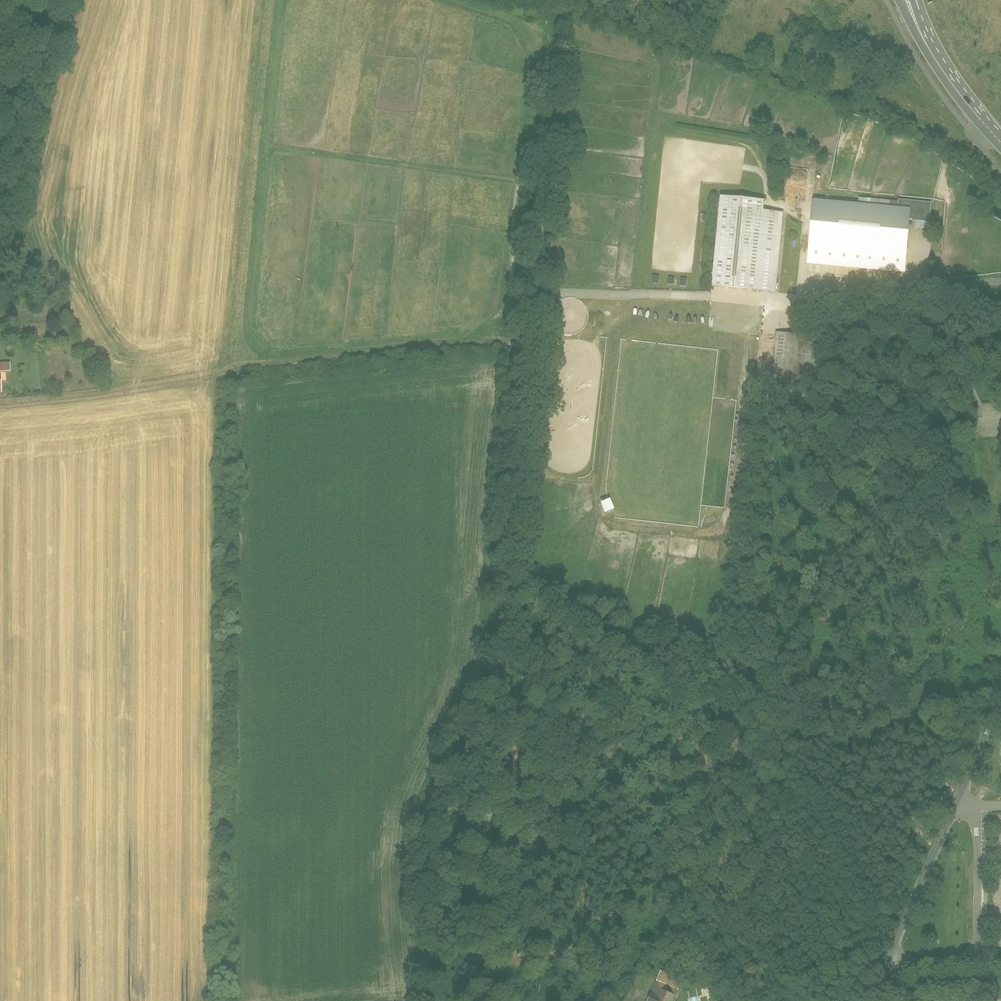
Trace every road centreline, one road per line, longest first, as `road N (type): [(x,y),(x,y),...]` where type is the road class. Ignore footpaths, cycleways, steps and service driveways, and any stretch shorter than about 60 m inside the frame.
road 1 (unclassified): [(1000,695),(886,961)]
road 2 (secondary): [(915,20),(1000,143)]

